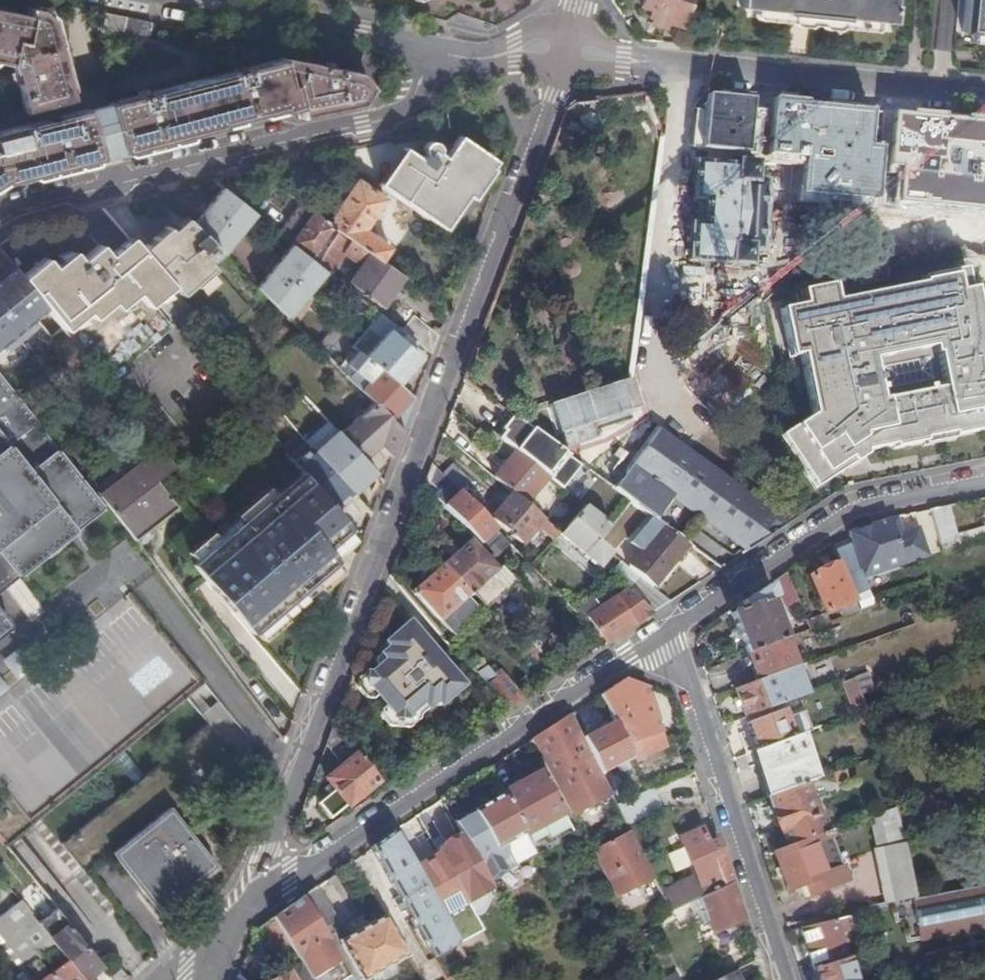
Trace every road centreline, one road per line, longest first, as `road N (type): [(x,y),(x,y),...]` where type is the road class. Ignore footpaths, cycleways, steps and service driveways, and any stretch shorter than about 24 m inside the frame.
road 1 (unclassified): [(567,53),(300,781),(237,903)]
road 2 (residential): [(237,903),(664,631)]
road 3 (residential): [(0,215),(390,124),(436,52)]
road 4 (residential): [(984,97),(567,53)]
road 5 (residential): [(664,631),(776,979)]
road 6 (residential): [(664,631),(847,506),(984,479)]
road 7 (residential): [(436,52),(171,0)]
road 8 (residential): [(567,53),(436,52)]

